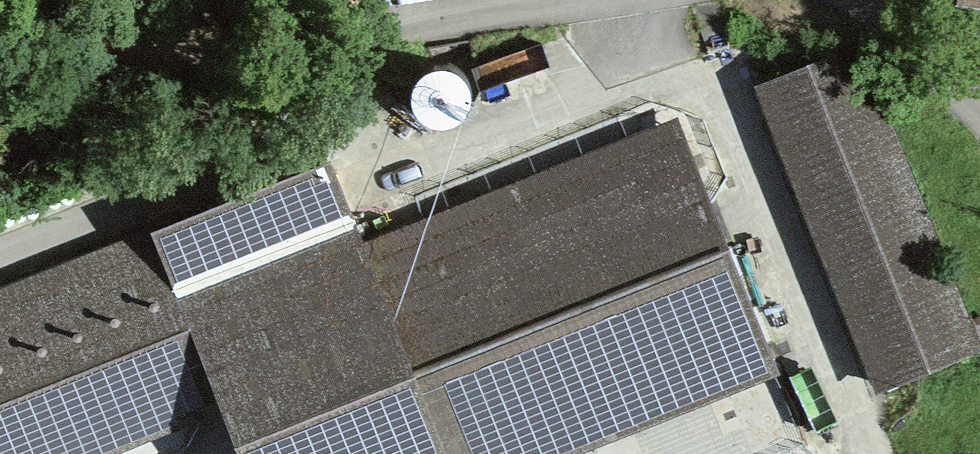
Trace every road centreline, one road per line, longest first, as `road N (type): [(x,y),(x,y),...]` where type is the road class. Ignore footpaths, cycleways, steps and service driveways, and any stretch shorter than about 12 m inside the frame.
road 1 (unclassified): [(590,0),(193,39)]
road 2 (track): [(123,0),(193,39),(0,89)]
road 3 (unclassified): [(979,112),(868,0)]

